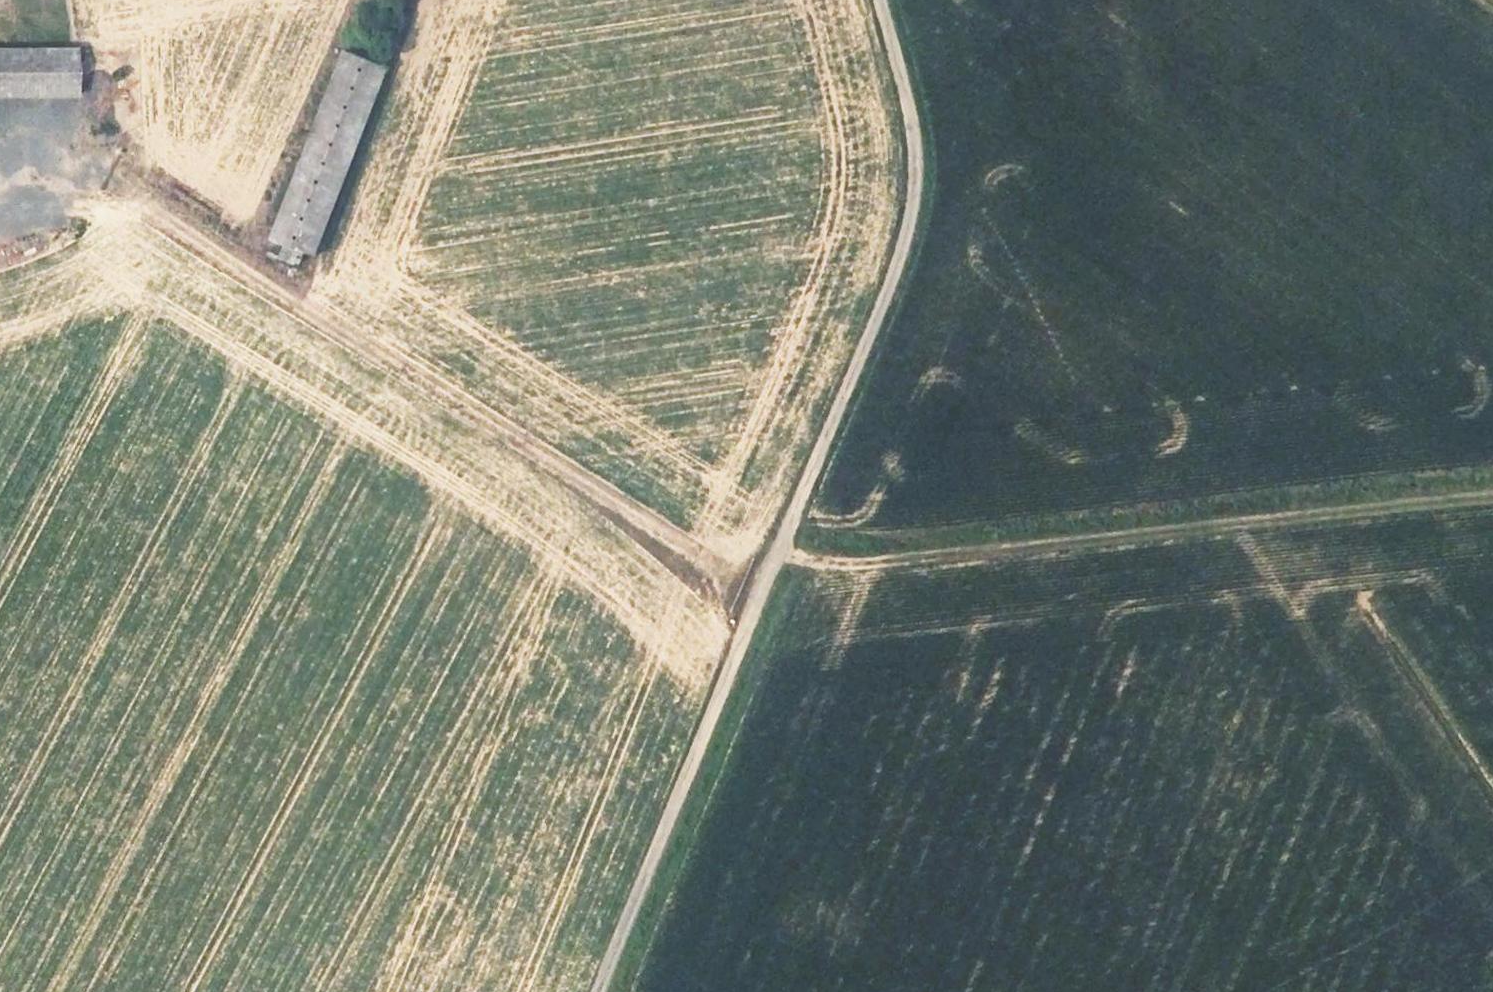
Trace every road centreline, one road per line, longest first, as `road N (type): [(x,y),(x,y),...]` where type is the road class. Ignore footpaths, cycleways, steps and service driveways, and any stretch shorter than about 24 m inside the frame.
road 1 (unclassified): [(880,0),(916,154),(912,211),(894,276),(600,991)]
road 2 (track): [(777,552),(872,565),(1492,489)]

